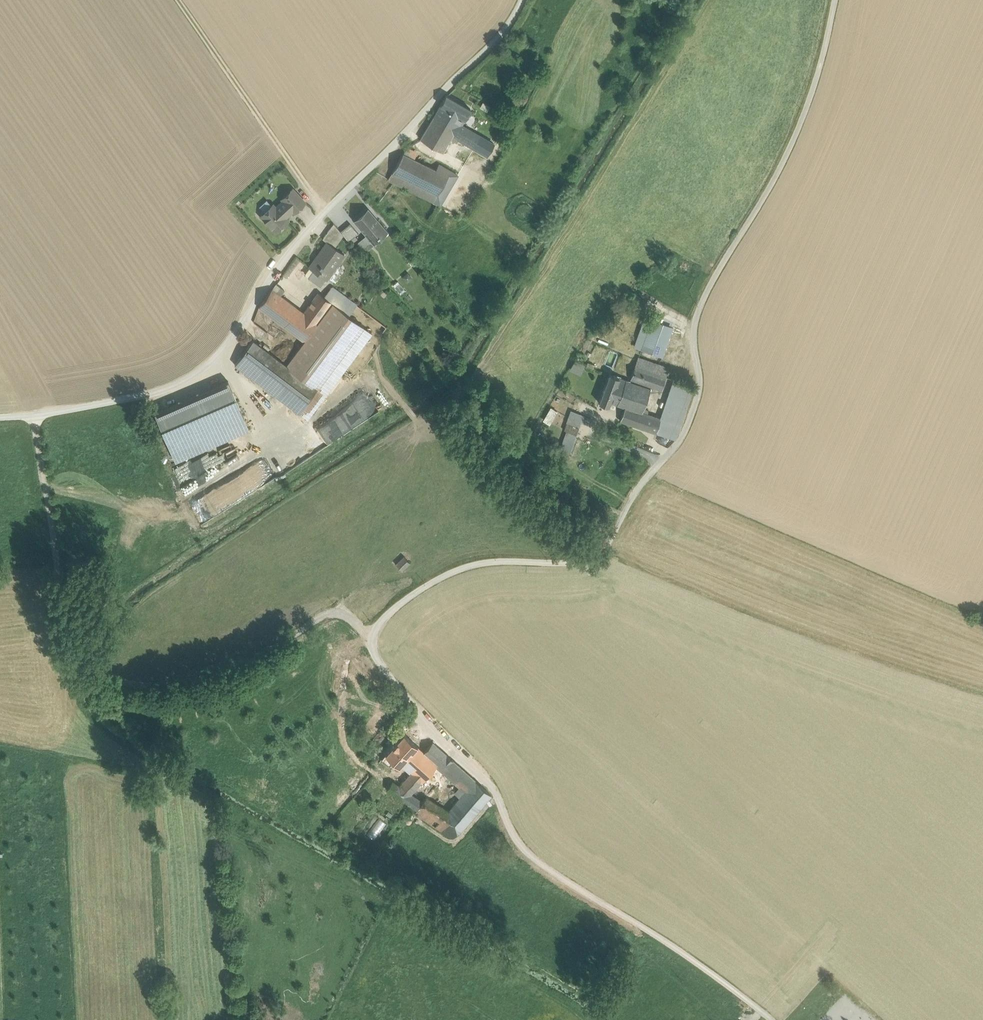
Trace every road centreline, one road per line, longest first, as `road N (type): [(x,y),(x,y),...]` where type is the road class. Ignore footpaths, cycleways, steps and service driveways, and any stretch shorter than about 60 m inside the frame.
road 1 (residential): [(771,1019),(529,853),(485,778),(432,730),(375,635),(438,579),(480,563),(593,557),(607,544),(695,403),(695,325),(782,162),(822,62),(837,0)]
road 2 (unclassified): [(524,0),(504,31),(283,257),(213,365),(173,389),(136,399),(0,419)]
road 3 (track): [(324,212),(179,0)]

